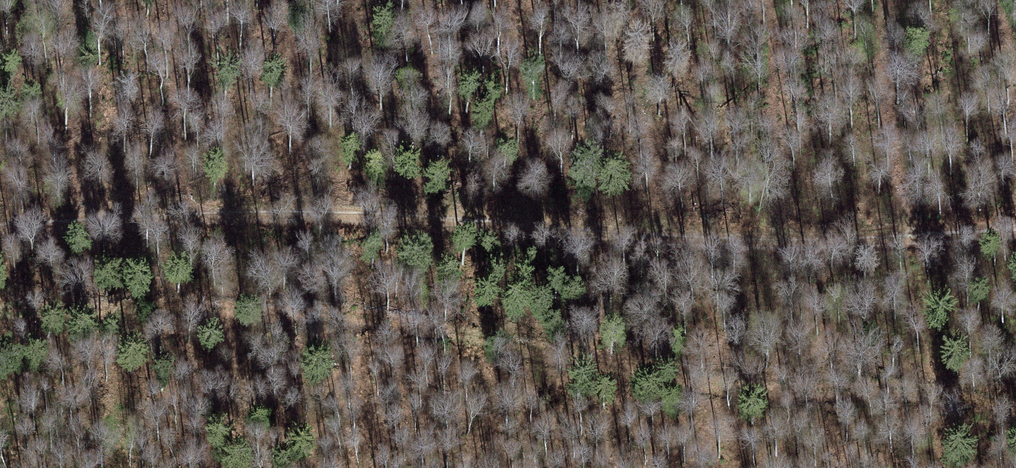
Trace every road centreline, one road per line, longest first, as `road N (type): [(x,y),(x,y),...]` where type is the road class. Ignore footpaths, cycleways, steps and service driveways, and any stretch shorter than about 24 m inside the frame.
road 1 (track): [(0,310),(246,306),(354,313),(761,389),(1015,407)]
road 2 (track): [(0,233),(274,219),(758,244),(1015,233)]

